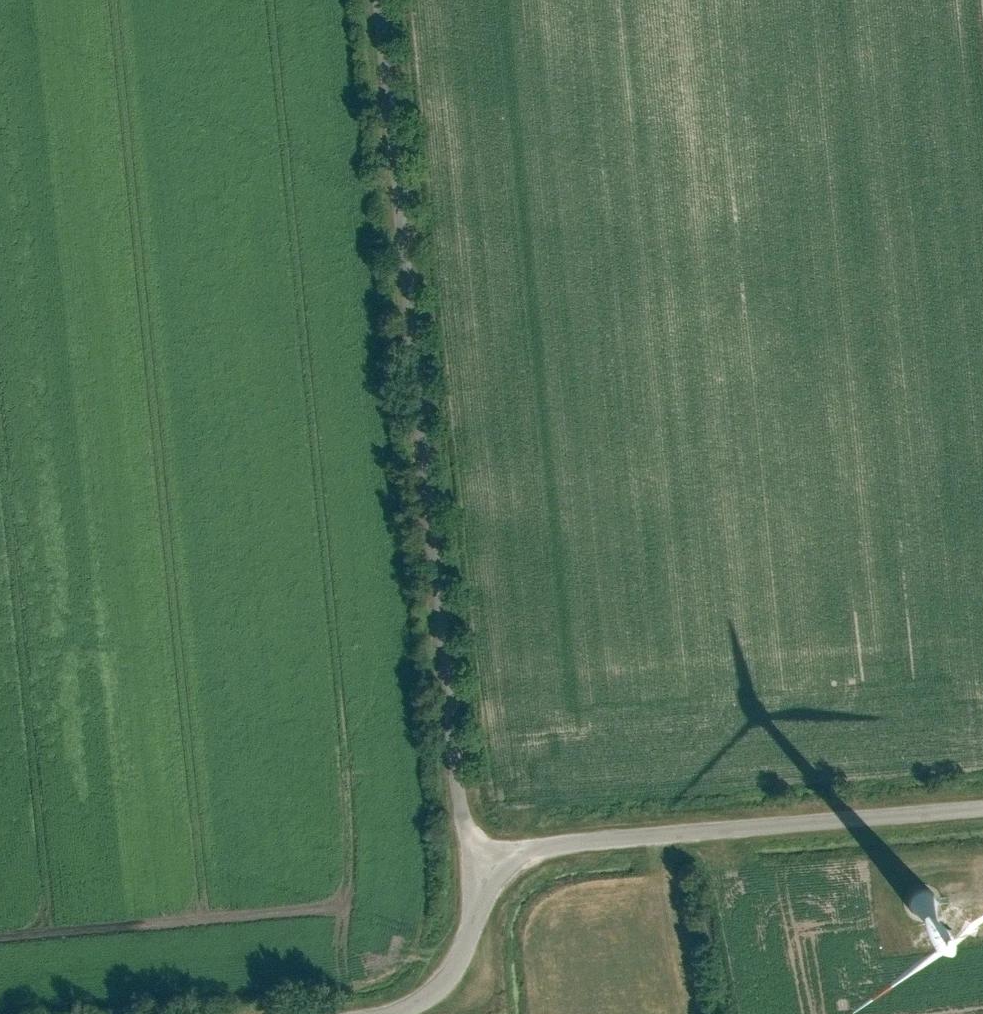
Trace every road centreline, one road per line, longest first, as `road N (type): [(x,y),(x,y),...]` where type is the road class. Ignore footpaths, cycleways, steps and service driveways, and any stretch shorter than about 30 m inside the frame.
road 1 (unclassified): [(487,868),(462,821),(380,0)]
road 2 (unclassified): [(487,868),(527,848),(982,808)]
road 3 (unclassified): [(386,1013),(411,1009),(456,967),(487,868)]

